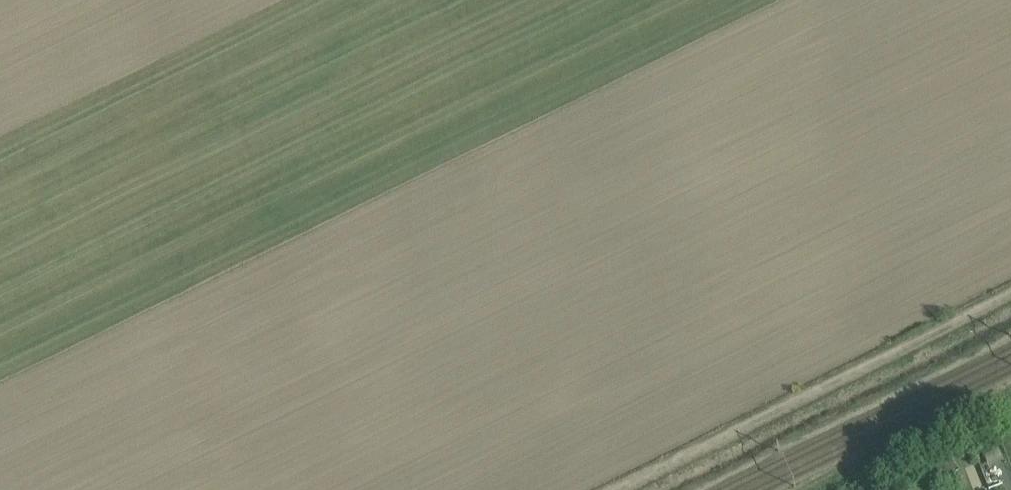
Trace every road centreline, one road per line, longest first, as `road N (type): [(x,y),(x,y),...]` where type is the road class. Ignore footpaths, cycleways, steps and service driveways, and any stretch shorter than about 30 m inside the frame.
road 1 (track): [(1010,304),(629,489)]

